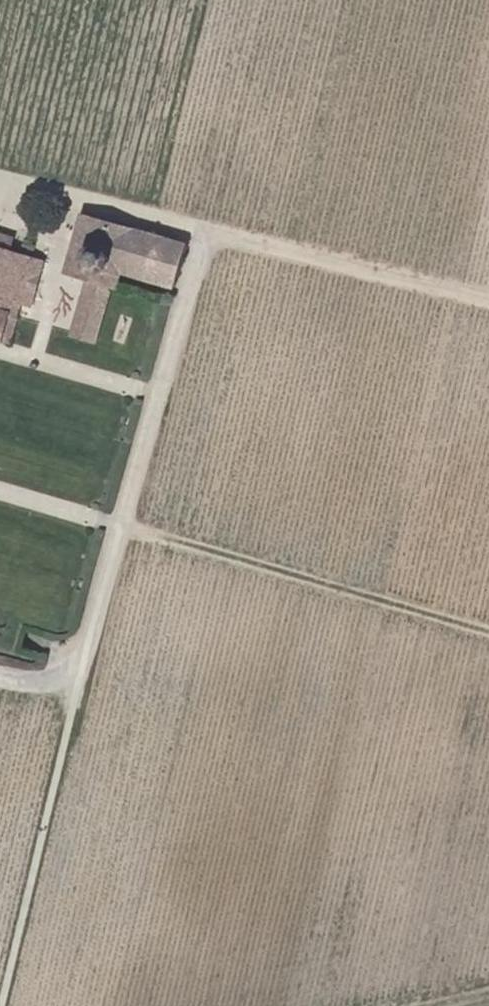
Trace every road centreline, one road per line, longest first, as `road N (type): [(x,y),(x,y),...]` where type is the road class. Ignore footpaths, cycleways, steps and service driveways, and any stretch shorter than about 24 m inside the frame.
road 1 (track): [(1,1005),(118,520),(203,230),(488,298)]
road 2 (track): [(488,630),(118,520)]
road 3 (track): [(0,179),(203,230)]

